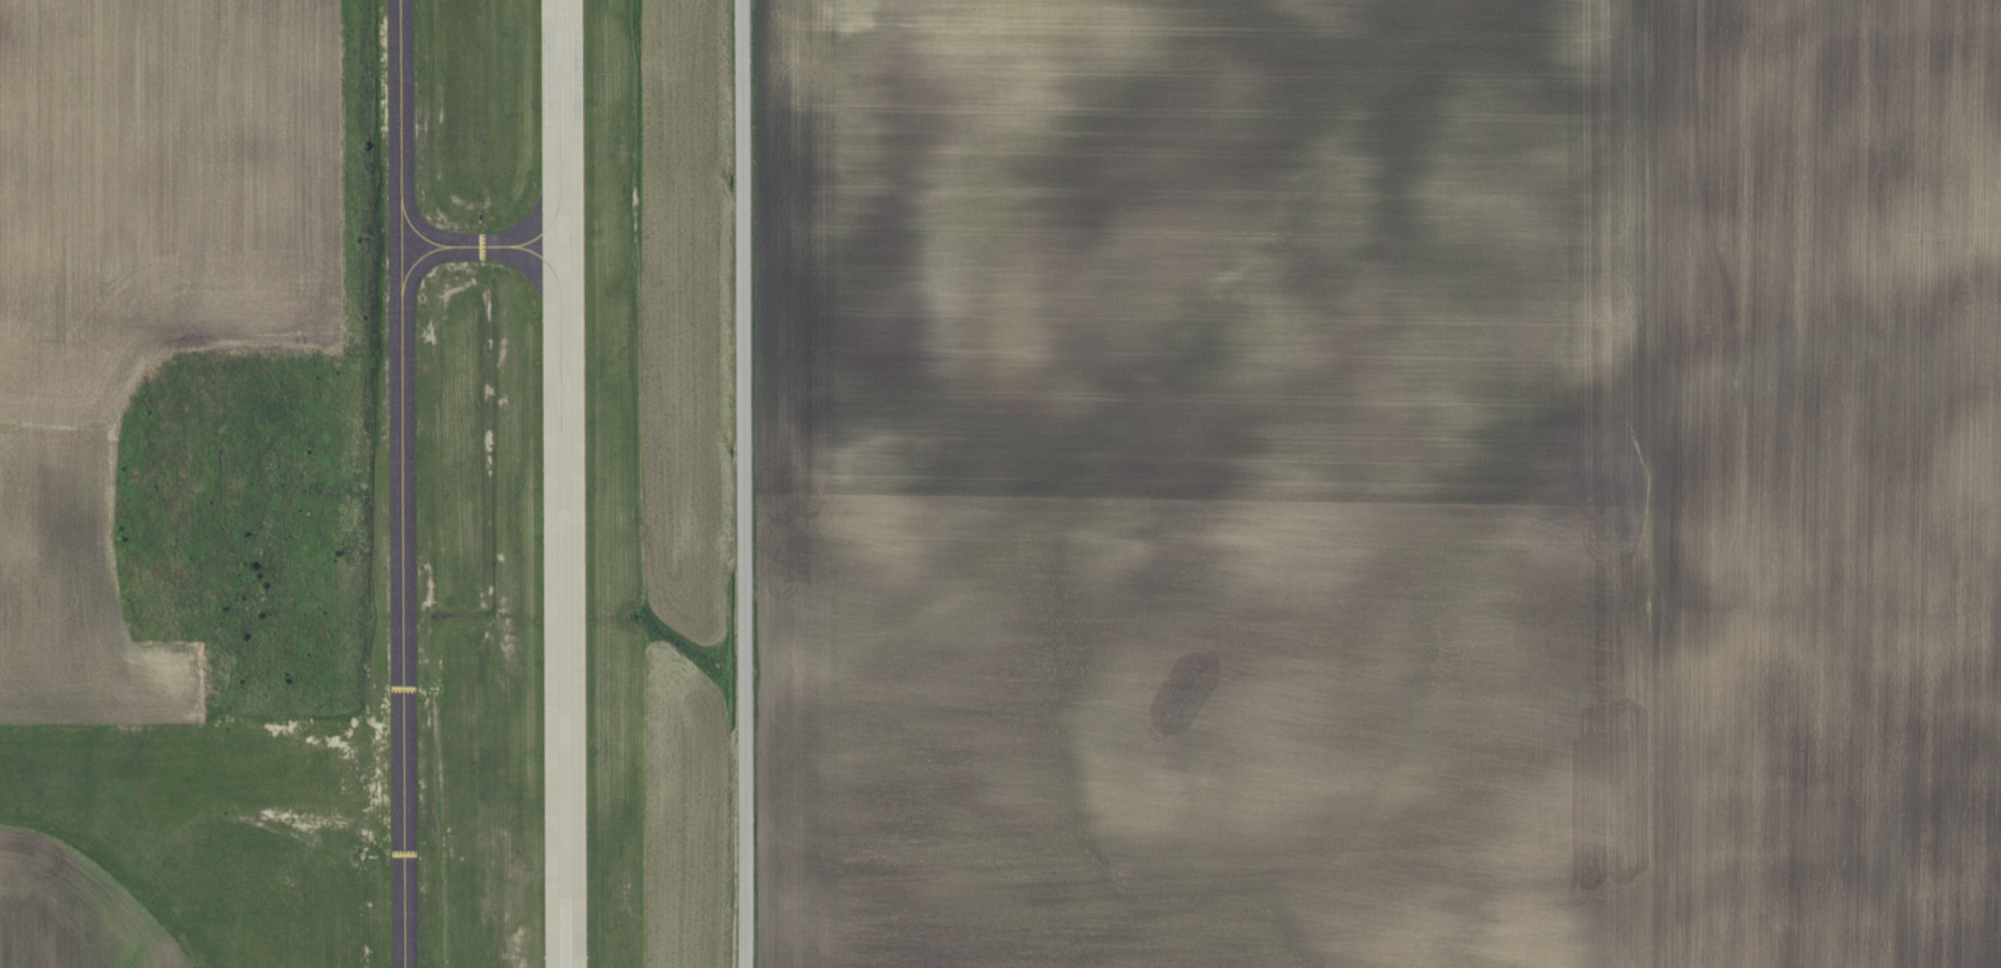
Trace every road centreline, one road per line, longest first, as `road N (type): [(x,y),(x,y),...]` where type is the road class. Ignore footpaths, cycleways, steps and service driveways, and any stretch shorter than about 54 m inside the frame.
road 1 (residential): [(743,967),(744,0)]

